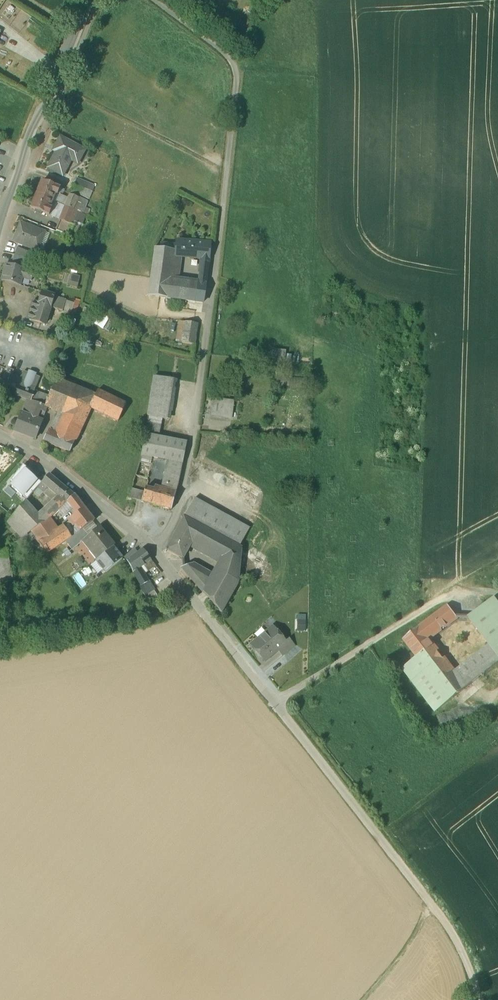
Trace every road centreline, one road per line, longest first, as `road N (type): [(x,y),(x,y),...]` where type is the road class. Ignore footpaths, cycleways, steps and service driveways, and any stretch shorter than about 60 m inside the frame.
road 1 (track): [(482,999),(450,926),(276,705)]
road 2 (residential): [(155,550),(184,491),(227,219)]
road 3 (unclassified): [(227,219),(242,78),(154,0)]
road 4 (tertiary): [(0,219),(86,0)]
road 5 (residential): [(155,550),(276,705)]
road 6 (residential): [(0,437),(39,458),(155,550)]

